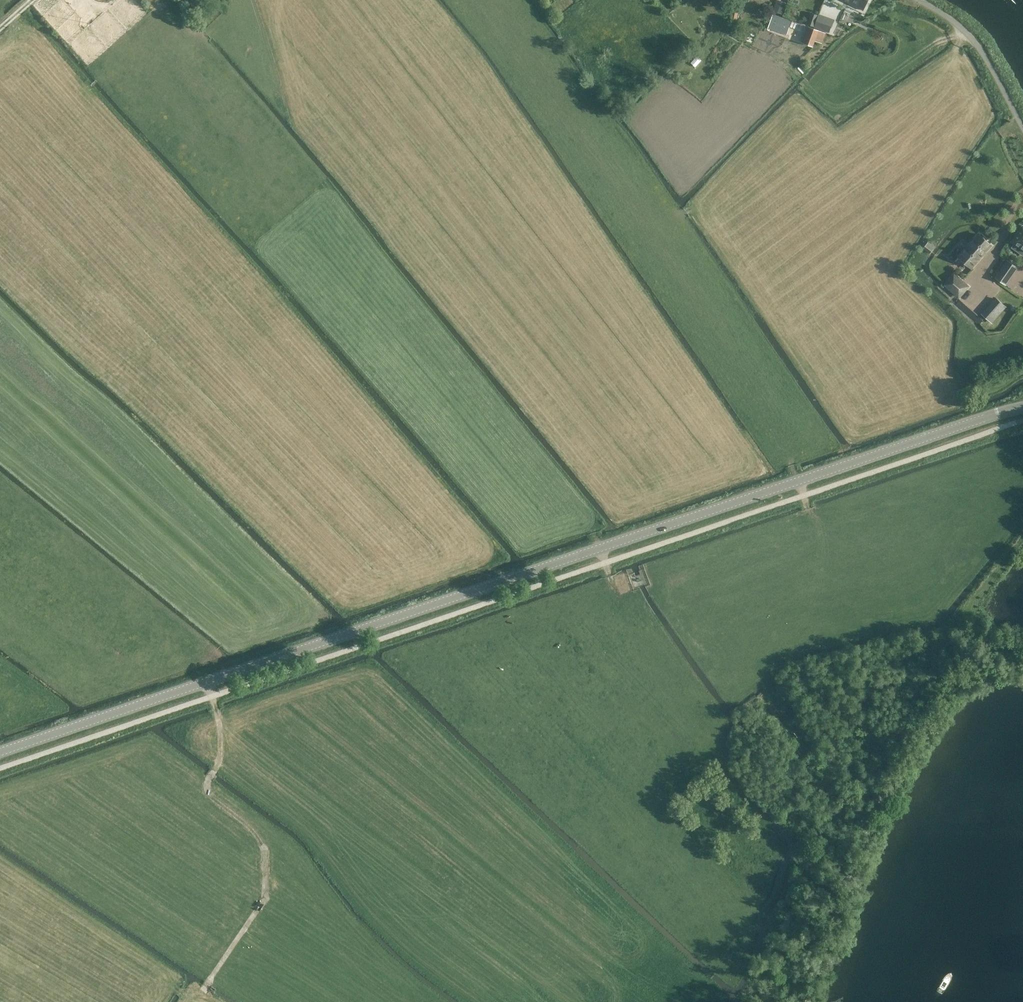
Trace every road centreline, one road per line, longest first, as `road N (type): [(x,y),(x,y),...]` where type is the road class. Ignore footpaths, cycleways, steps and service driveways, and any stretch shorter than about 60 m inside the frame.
road 1 (secondary): [(0,752),(1022,408)]
road 2 (track): [(203,991),(266,899),(264,846),(208,791),(221,749),(207,682)]
road 3 (track): [(789,65),(826,103),(848,106),(939,40),(965,31)]
road 4 (unclassified): [(918,0),(973,40),(1022,125)]

